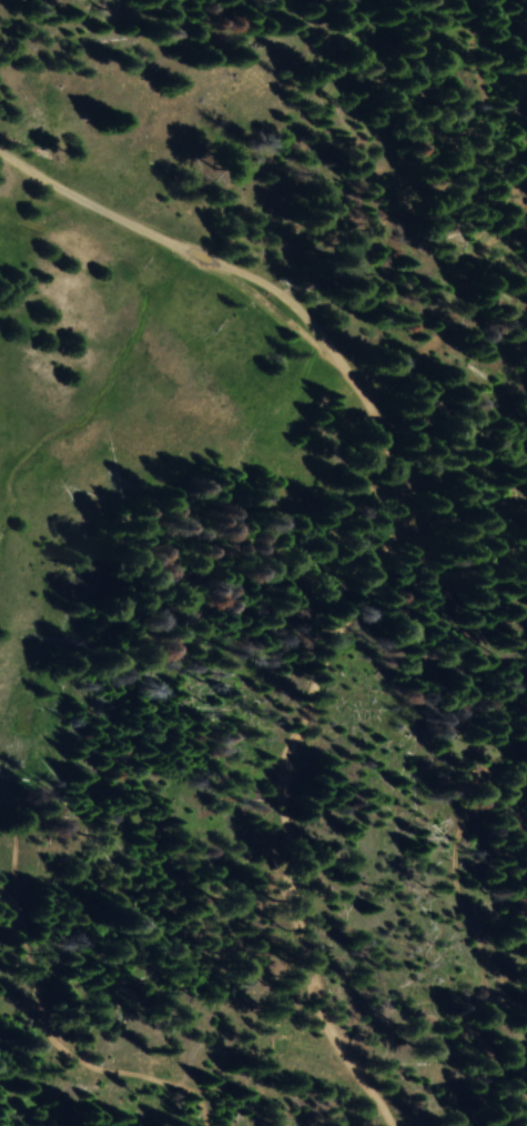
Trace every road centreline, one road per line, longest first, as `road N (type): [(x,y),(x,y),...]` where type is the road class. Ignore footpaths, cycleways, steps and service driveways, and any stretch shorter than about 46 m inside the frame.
road 1 (track): [(0,116),(158,188),(312,289),(358,388),(407,451),(330,650),(294,775),(297,926),(334,1032),(414,1125)]
road 2 (track): [(0,785),(24,818),(14,887),(29,1004),(75,1060),(217,1114),(223,1125)]
road 3 (track): [(358,388),(440,349),(469,268),(526,216)]
road 4 (track): [(506,0),(526,195)]

